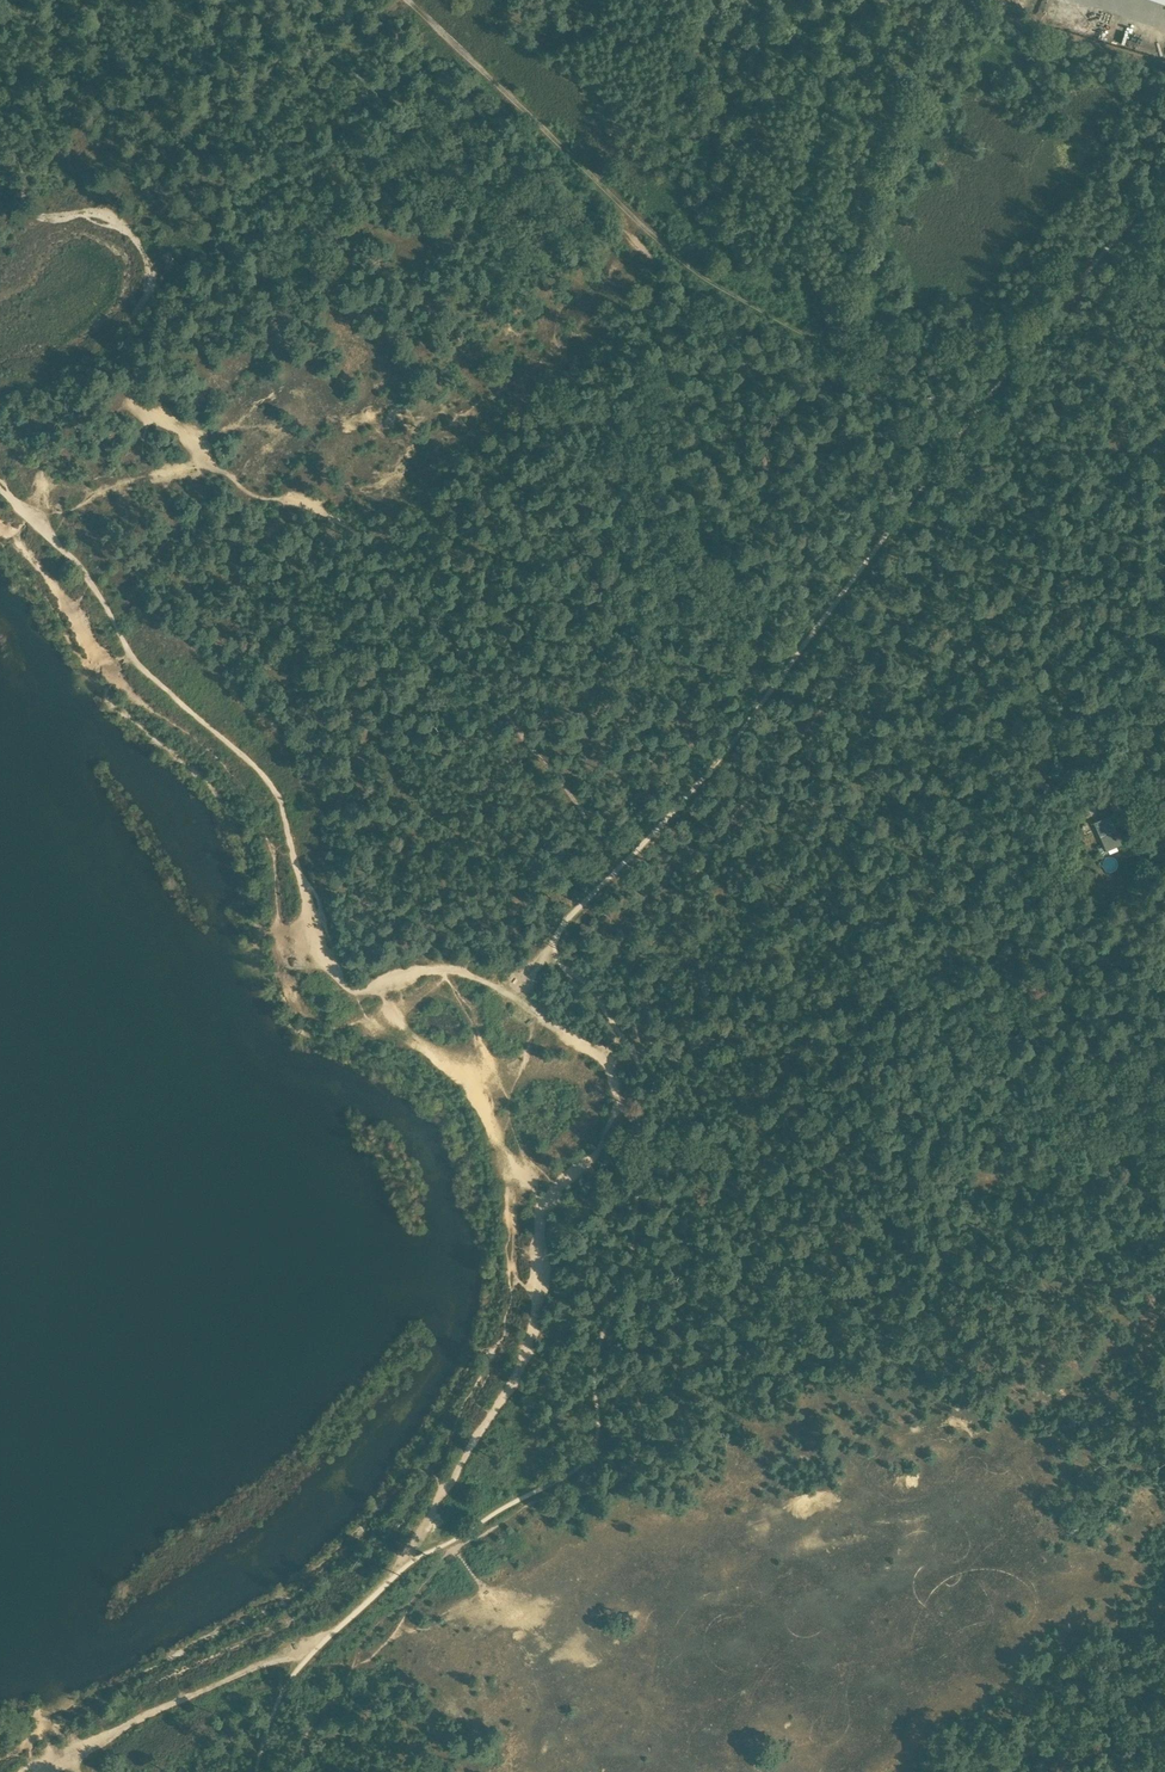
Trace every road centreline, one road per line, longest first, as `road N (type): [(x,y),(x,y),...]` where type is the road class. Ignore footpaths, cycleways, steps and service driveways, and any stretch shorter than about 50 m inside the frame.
road 1 (track): [(408,0),(672,254),(974,423)]
road 2 (track): [(671,820),(719,853),(901,897),(1049,980),(1149,994),(1164,1011)]
road 3 (track): [(370,1598),(298,1647),(60,1758)]

